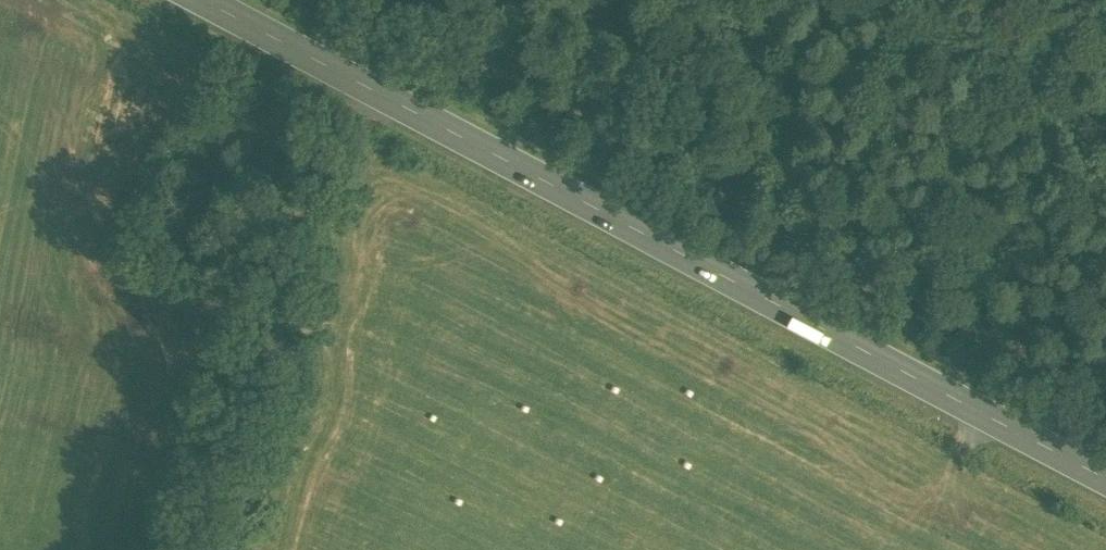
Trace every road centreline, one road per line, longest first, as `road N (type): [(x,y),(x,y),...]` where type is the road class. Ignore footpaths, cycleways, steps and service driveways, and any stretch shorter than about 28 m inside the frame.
road 1 (secondary): [(193,0),(1105,480)]

